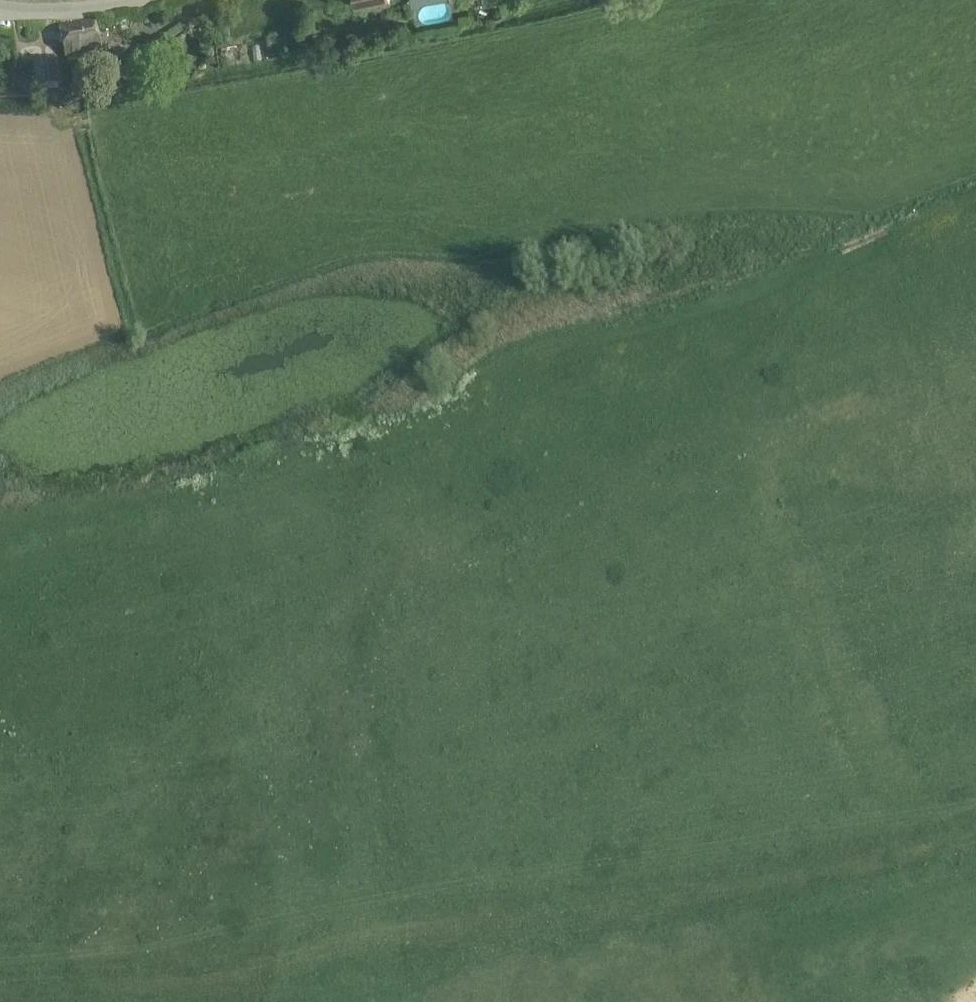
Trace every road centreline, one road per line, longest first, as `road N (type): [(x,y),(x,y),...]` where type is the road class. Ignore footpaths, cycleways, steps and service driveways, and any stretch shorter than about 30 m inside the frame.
road 1 (tertiary): [(0,9),(129,0)]

